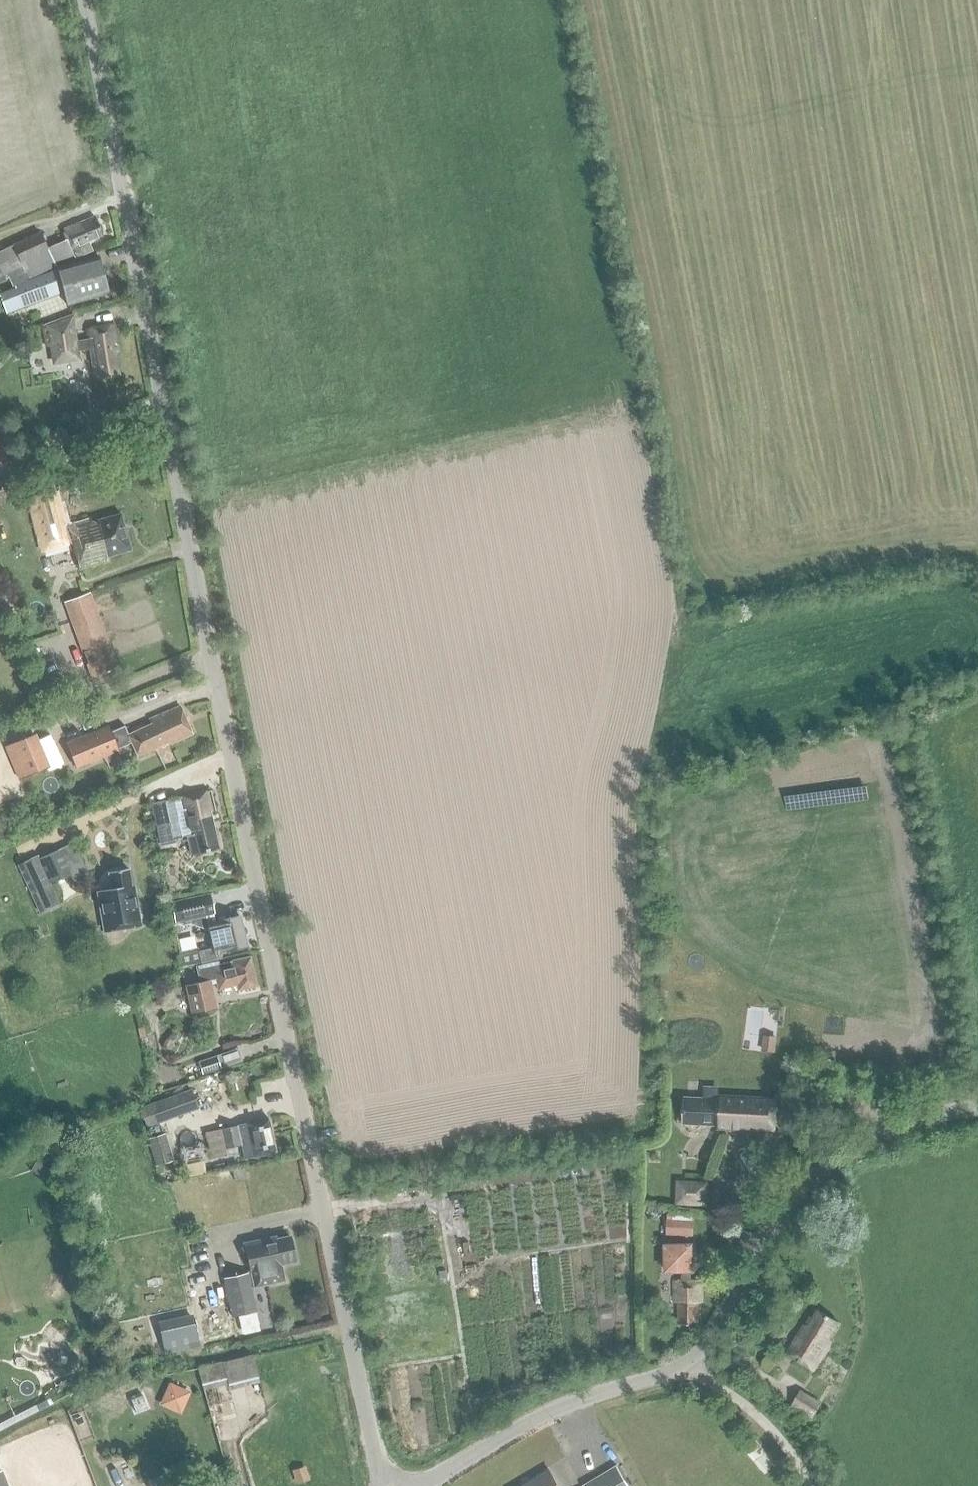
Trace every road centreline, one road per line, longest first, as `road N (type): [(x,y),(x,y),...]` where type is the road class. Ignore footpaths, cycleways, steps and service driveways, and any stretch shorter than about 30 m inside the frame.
road 1 (unclassified): [(388,1485),(242,820),(81,0)]
road 2 (unclassified): [(686,1364),(732,1307),(787,1211),(836,1167),(890,1132),(977,1108)]
road 3 (unclassified): [(421,1485),(531,1419),(686,1364)]
road 4 (unclassified): [(686,1364),(769,1426),(808,1485)]

